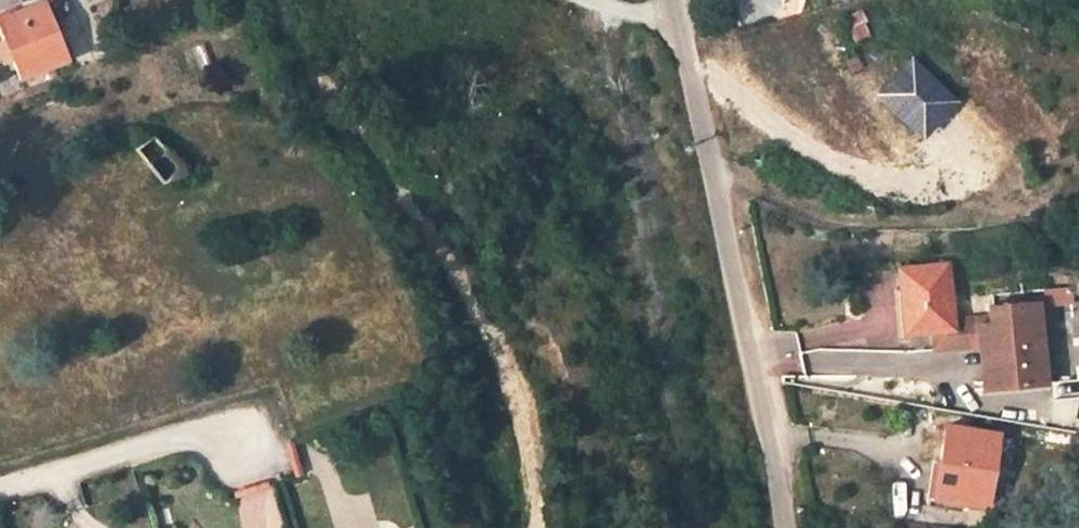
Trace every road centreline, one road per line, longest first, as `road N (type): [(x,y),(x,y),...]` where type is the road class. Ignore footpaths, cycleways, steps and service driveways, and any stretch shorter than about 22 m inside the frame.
road 1 (unclassified): [(786,527),(675,0)]
road 2 (residential): [(237,426),(0,495)]

